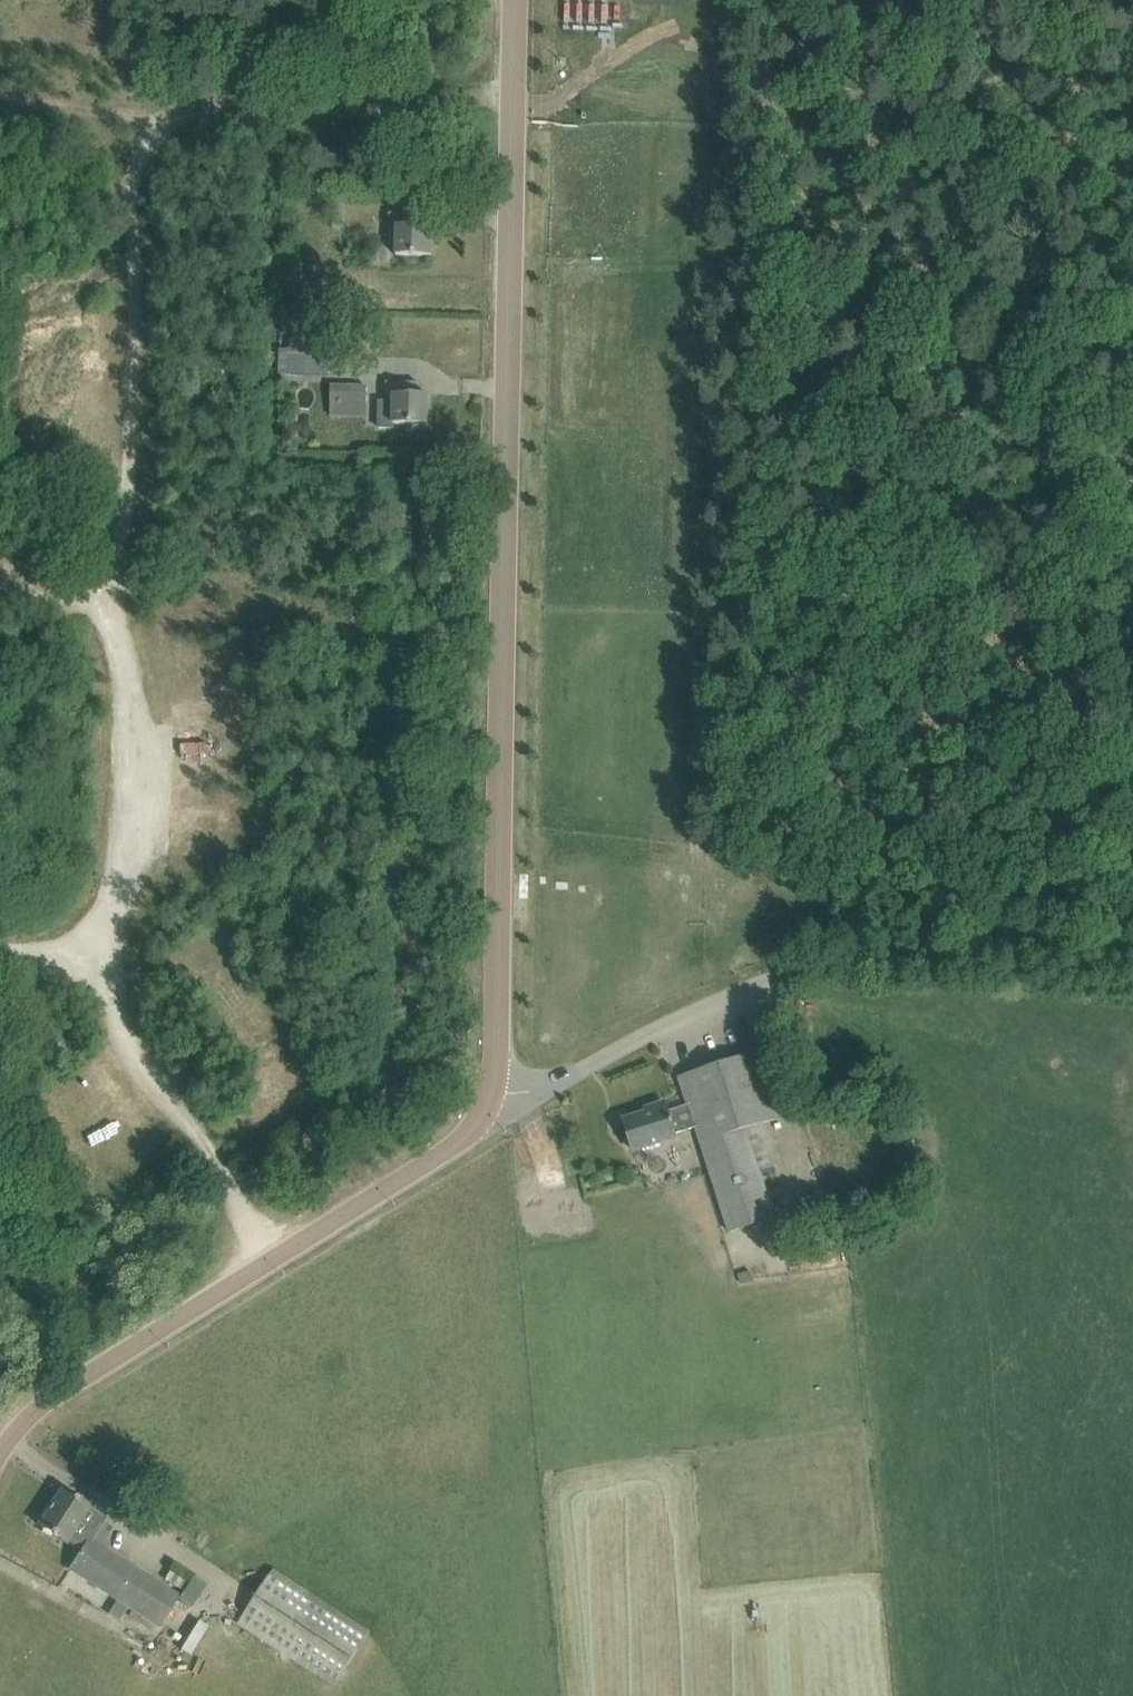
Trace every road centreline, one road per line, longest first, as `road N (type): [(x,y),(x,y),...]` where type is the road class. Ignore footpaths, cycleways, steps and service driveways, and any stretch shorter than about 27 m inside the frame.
road 1 (unclassified): [(0,1453),(60,1392),(452,1147),(494,1090),(516,0)]

